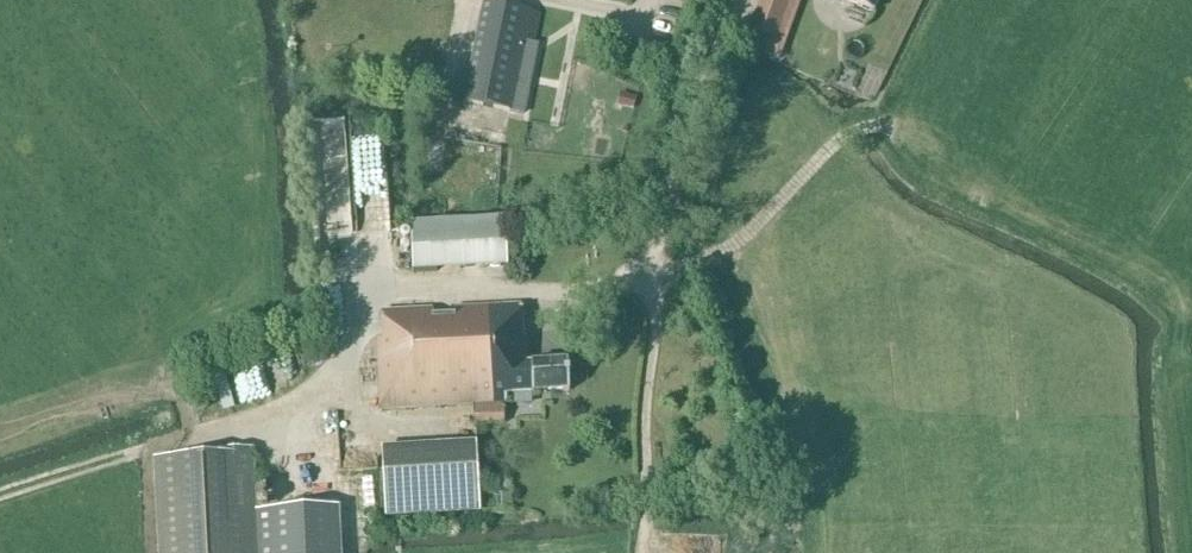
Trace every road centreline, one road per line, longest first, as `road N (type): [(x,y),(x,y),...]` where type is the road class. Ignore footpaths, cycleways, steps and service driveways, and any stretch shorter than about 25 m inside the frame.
road 1 (track): [(636,270),(654,310),(642,552)]
road 2 (track): [(648,288),(727,249),(839,144),(879,125)]

